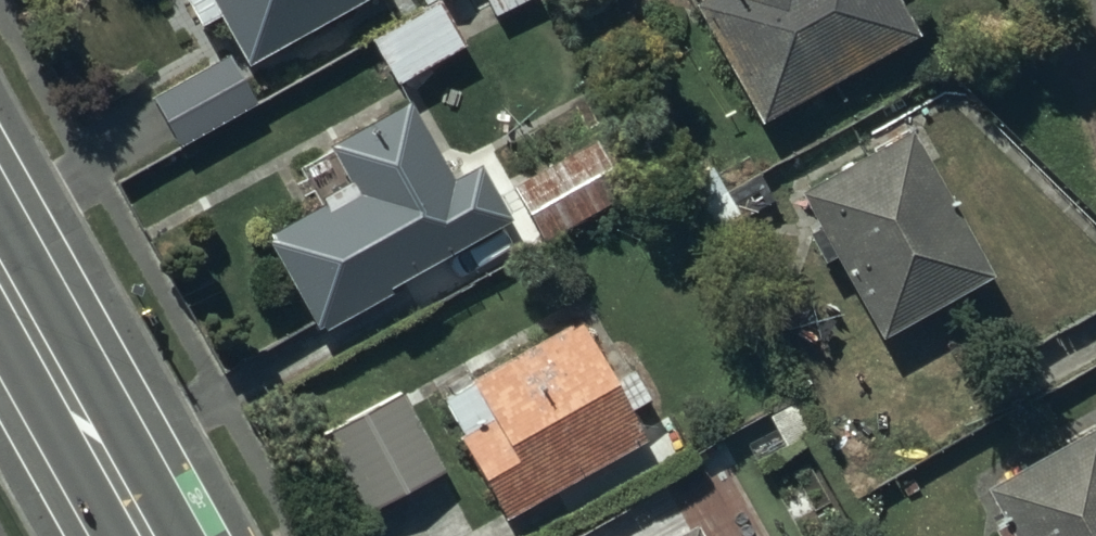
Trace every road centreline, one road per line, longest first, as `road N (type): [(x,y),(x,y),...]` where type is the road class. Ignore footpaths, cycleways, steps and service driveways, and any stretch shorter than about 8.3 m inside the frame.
road 1 (secondary): [(0,276),(146,535)]

